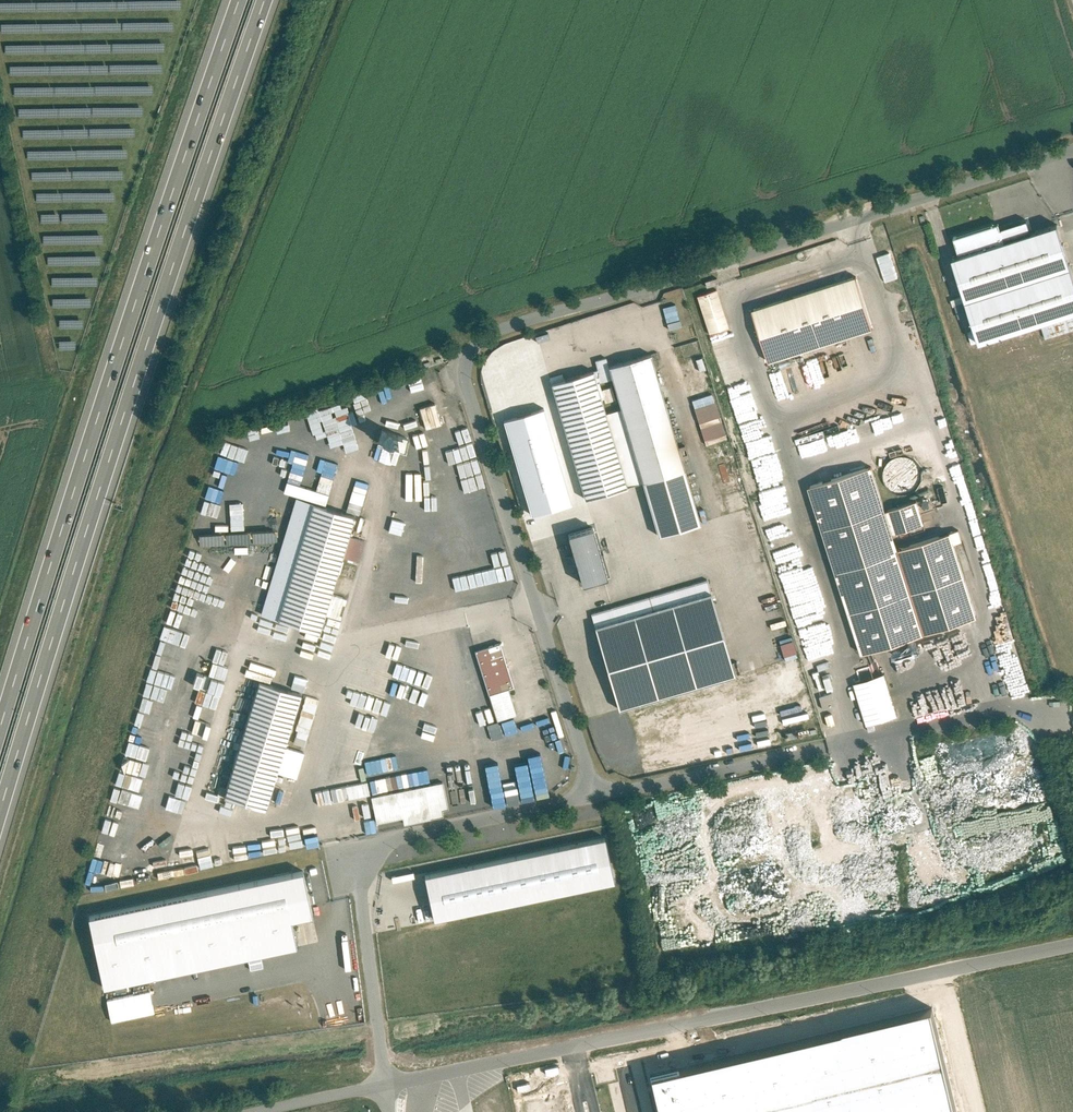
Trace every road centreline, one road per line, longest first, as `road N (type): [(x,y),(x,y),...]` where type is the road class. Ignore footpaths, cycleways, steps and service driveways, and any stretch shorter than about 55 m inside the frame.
road 1 (residential): [(1072,150),(529,317),(492,331),(462,359),(598,791)]
road 2 (motorway): [(0,813),(265,0)]
road 3 (motorway): [(239,0),(145,266),(0,735)]
road 4 (residential): [(1072,945),(383,1085)]
road 5 (residential): [(598,791),(395,837),(357,855),(383,1085)]
road 6 (residential): [(1053,712),(1016,707),(598,791)]
road 7 (residential): [(383,1085),(250,1111)]

